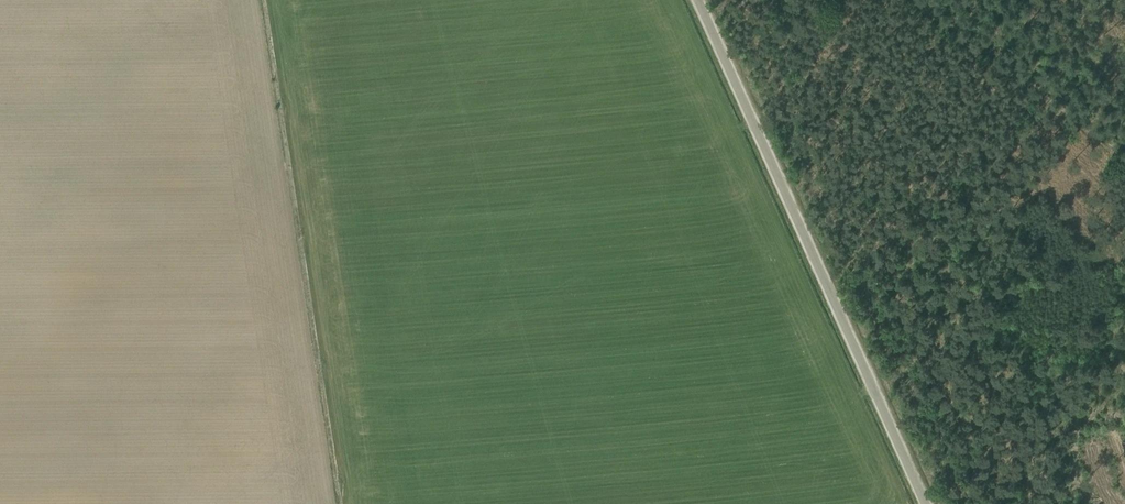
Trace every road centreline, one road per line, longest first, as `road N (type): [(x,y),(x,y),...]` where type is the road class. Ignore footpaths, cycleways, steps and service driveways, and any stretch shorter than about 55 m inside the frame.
road 1 (unclassified): [(925,503),(696,0)]

